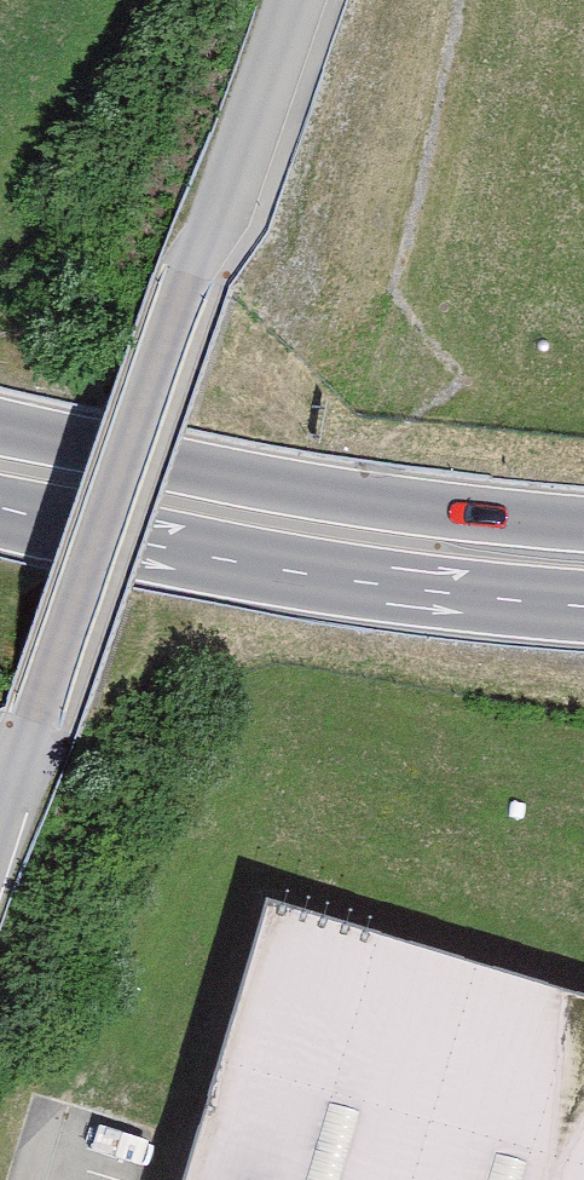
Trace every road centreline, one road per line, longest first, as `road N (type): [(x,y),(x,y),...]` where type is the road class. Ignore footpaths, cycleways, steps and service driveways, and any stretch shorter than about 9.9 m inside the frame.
road 1 (residential): [(287,0),(0,834)]
road 2 (secondary): [(583,524),(302,489),(0,428)]
road 3 (secondary): [(0,513),(367,584),(583,604)]

